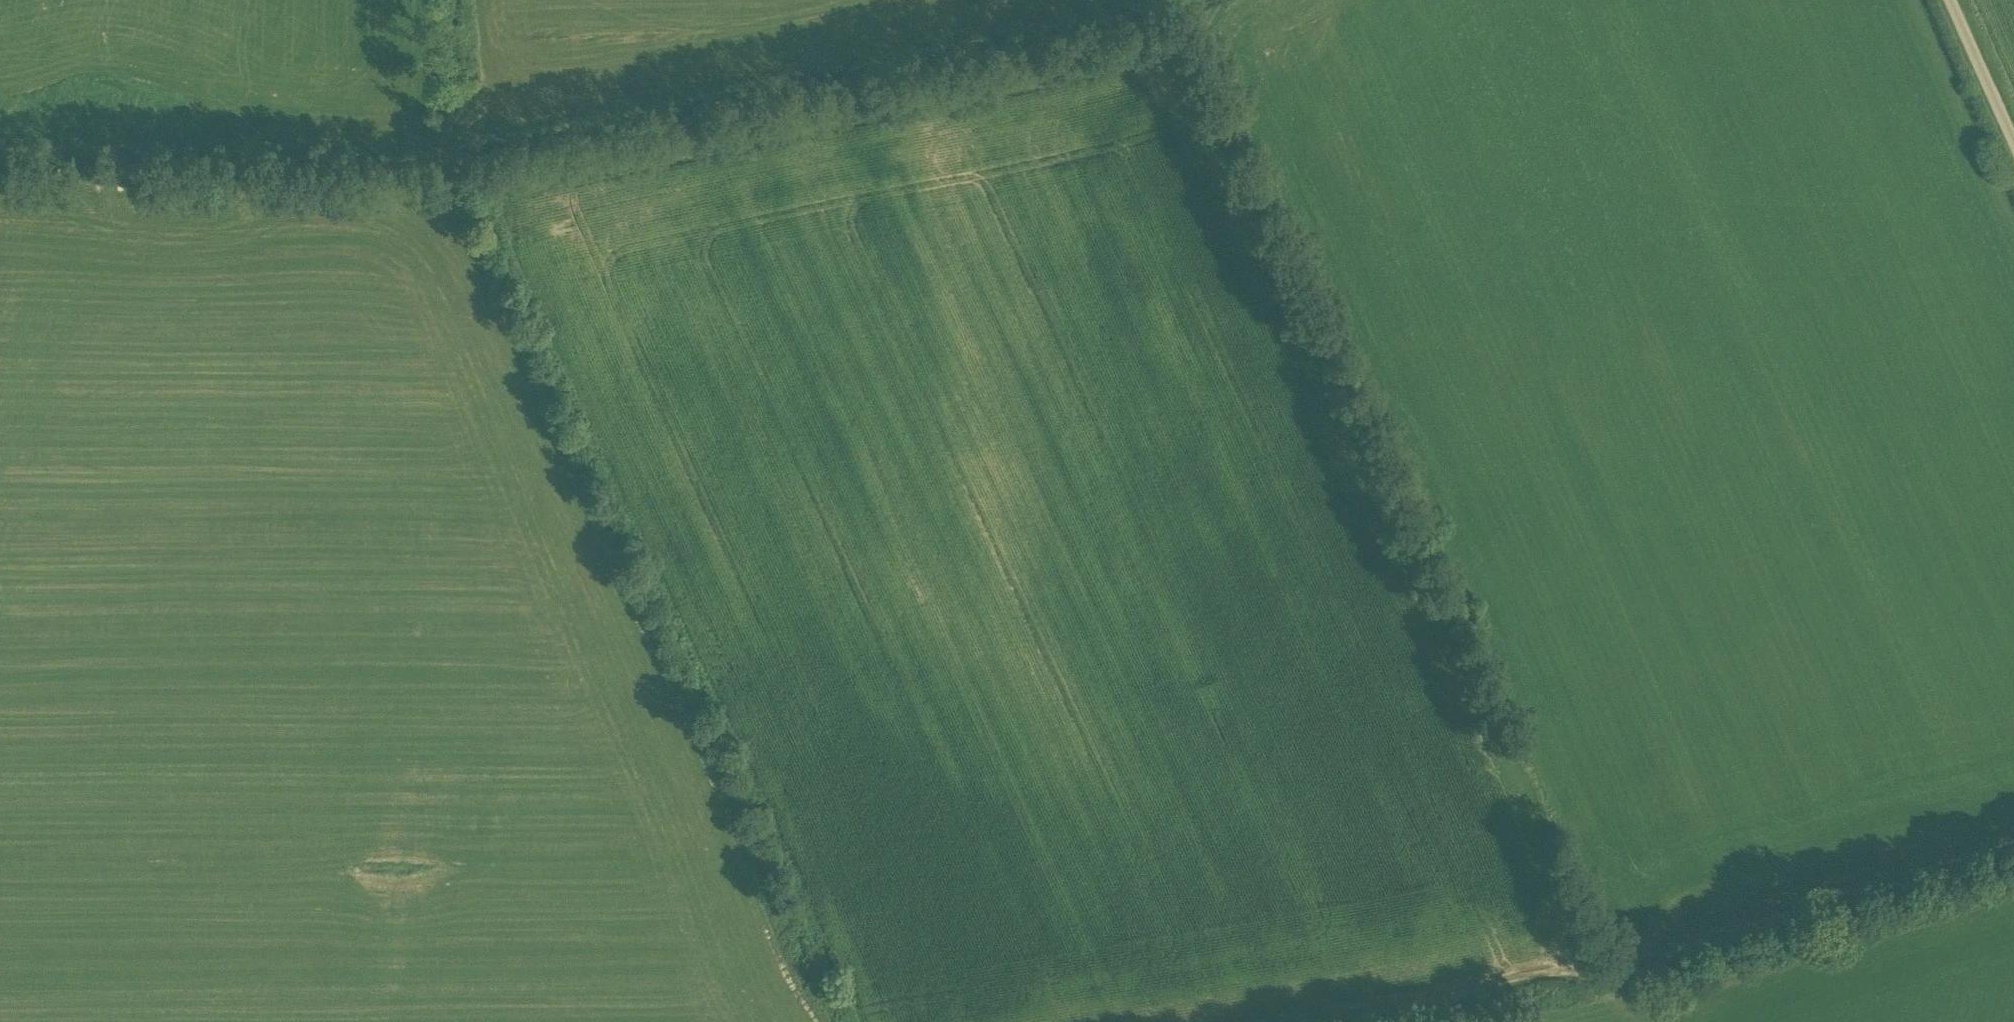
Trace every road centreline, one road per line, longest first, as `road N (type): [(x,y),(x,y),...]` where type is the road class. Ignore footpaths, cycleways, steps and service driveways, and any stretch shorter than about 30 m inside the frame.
road 1 (unclassified): [(2013,151),(1947,0)]

